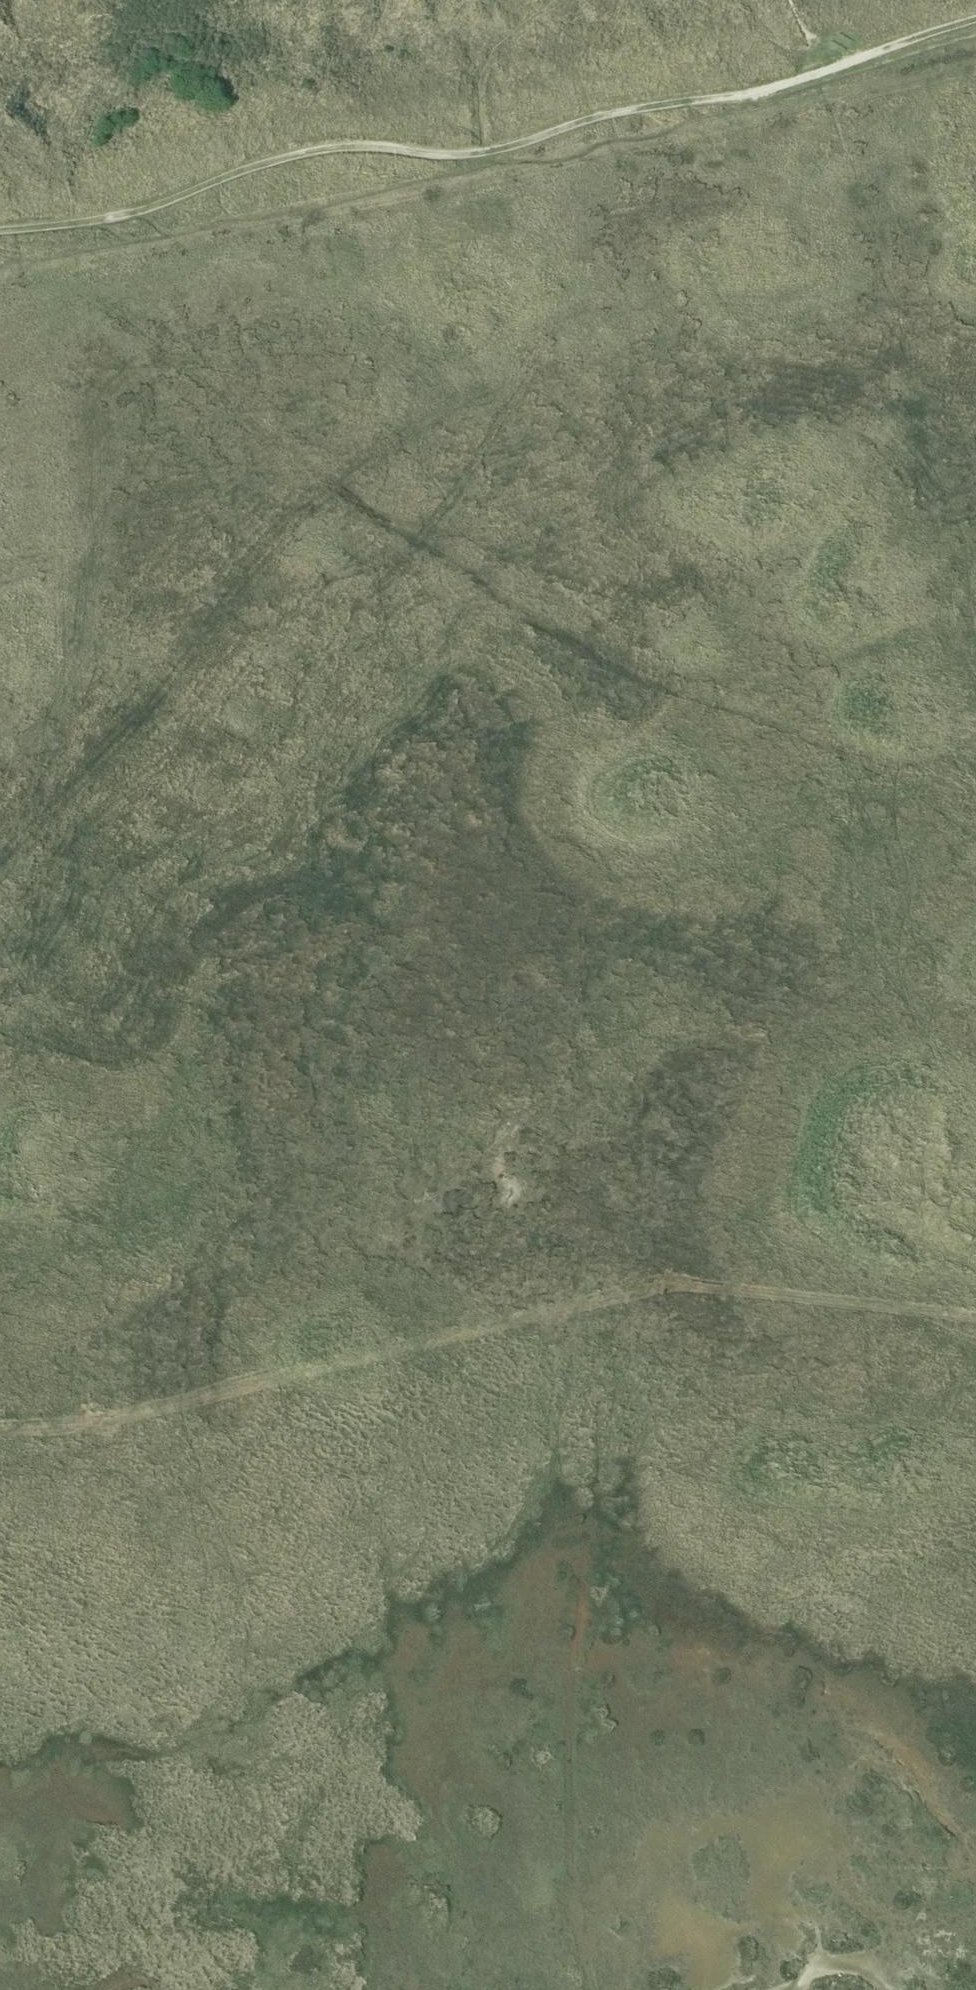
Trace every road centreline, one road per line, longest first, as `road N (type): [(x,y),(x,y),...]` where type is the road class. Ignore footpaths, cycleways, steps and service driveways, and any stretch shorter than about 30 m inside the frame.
road 1 (track): [(0,228),(142,209),(302,152),(355,144),(477,153),(599,116),(756,93),(975,18)]

